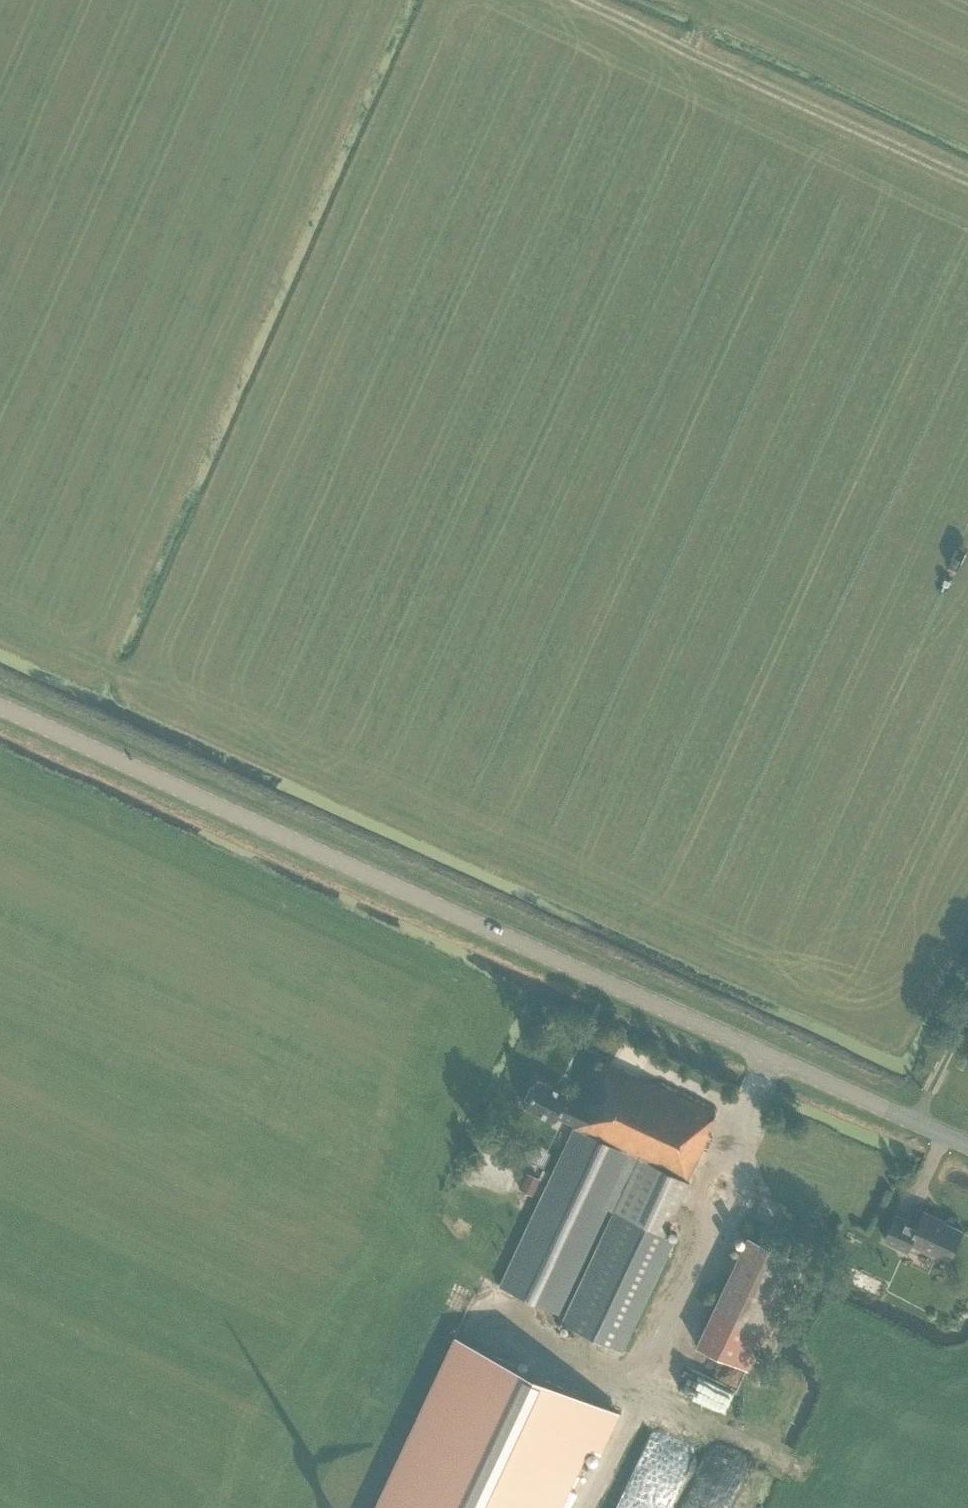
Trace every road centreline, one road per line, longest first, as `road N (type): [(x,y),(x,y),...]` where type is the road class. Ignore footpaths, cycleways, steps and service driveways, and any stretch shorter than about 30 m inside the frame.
road 1 (tertiary): [(967,1146),(0,708)]
road 2 (track): [(578,0),(967,181)]

